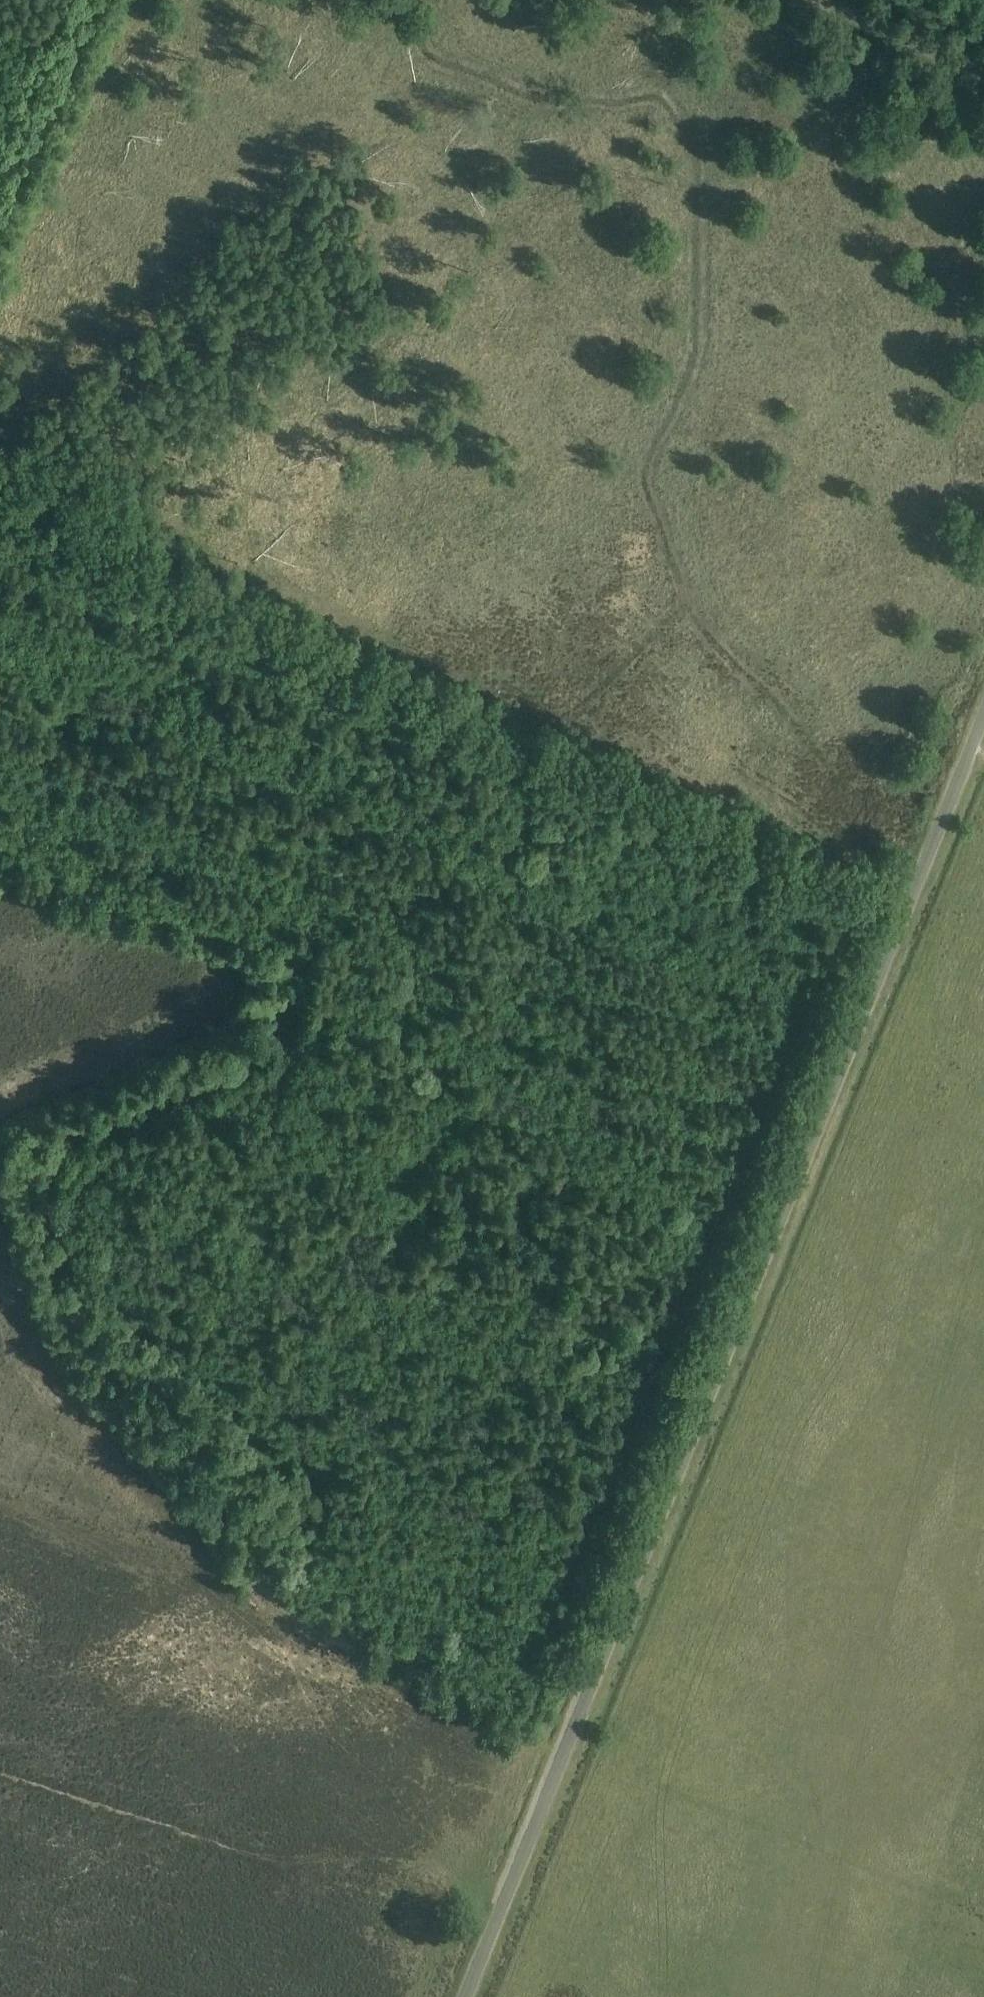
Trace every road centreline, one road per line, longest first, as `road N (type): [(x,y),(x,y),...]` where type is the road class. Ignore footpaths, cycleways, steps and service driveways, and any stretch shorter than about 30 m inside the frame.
road 1 (unclassified): [(465,1996),(983,716)]
road 2 (unclassified): [(983,77),(825,0)]

